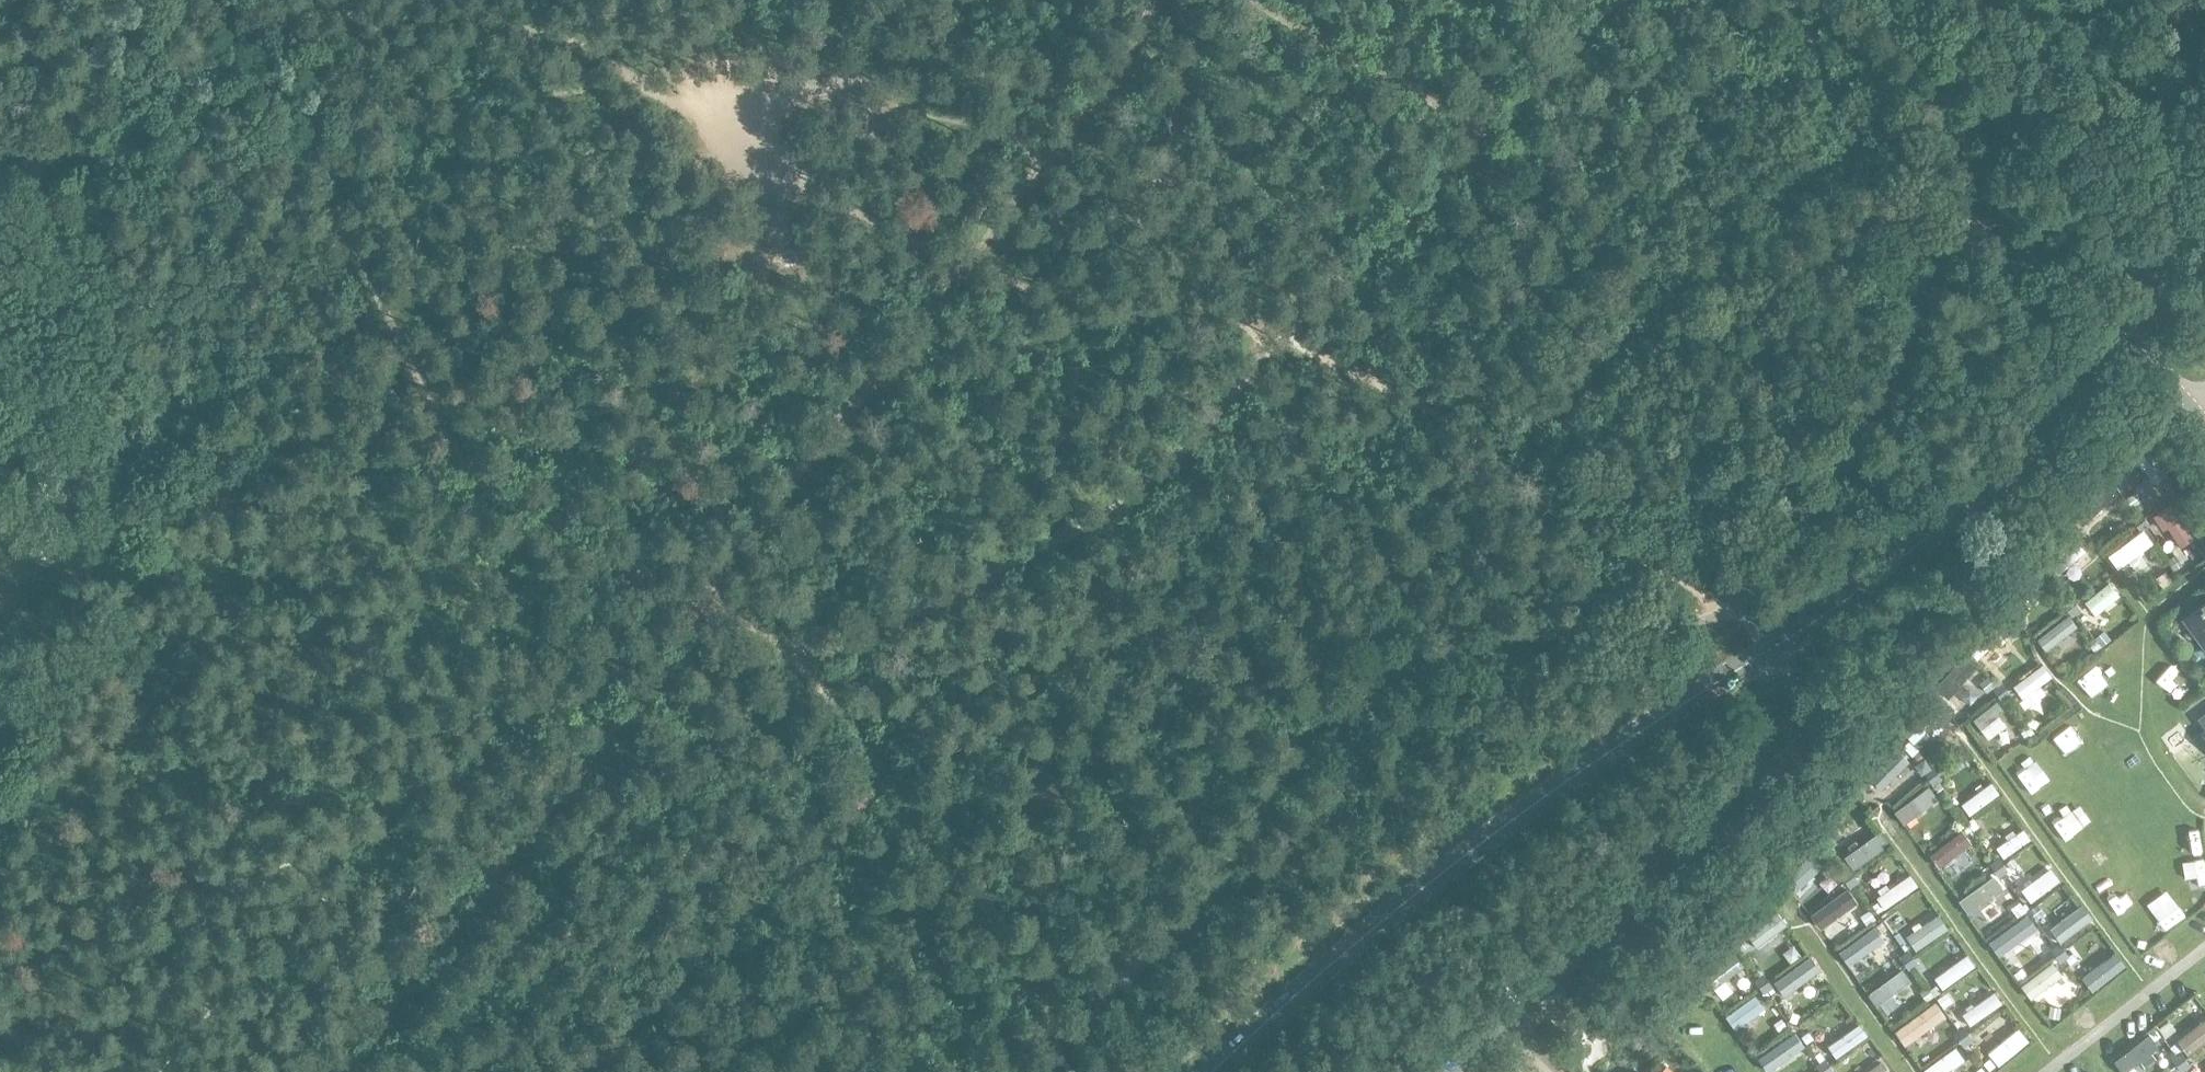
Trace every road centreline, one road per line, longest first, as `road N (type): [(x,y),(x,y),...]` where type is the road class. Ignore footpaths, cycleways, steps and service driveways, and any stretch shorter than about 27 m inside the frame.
road 1 (secondary): [(1210,1071),(1274,1006),(1519,811),(1772,651),(1941,522),(2021,440),(2109,330)]
road 2 (secondary): [(2109,330),(2204,197)]
road 3 (residential): [(2204,422),(2109,330)]

